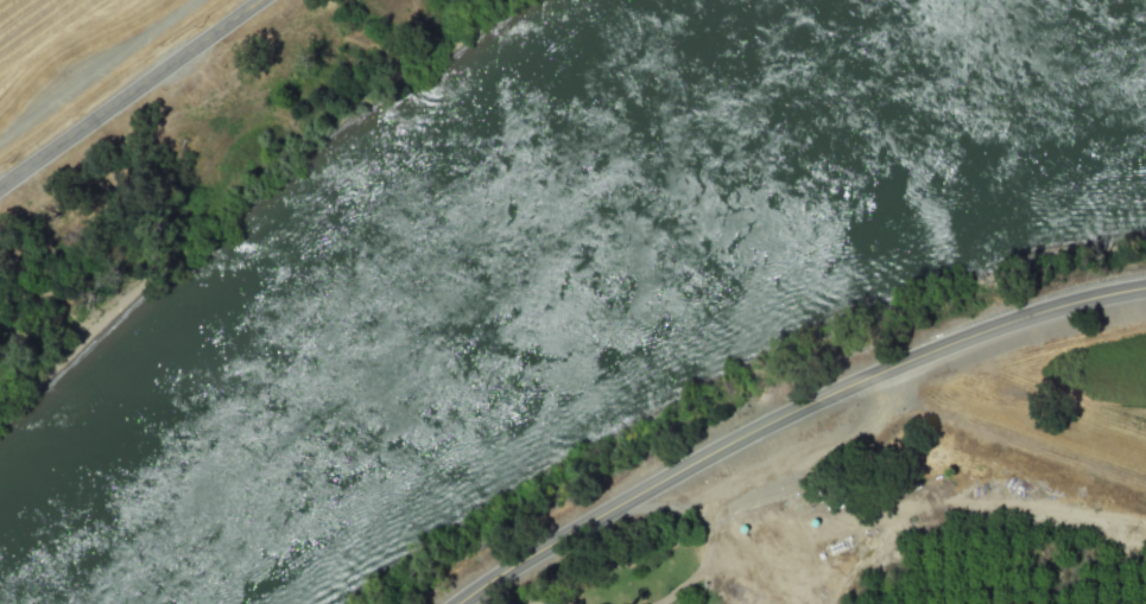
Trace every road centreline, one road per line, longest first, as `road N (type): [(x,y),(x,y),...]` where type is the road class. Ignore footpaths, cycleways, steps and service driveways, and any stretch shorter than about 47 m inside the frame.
road 1 (secondary): [(1145,289),(1014,319),(796,409),(456,603)]
road 2 (secondary): [(260,0),(0,186)]
road 3 (track): [(705,456),(757,603)]

